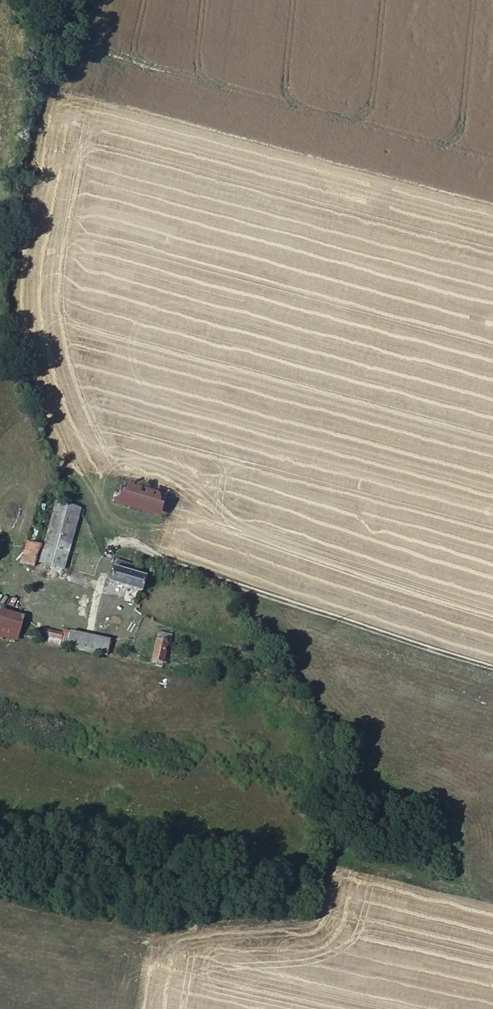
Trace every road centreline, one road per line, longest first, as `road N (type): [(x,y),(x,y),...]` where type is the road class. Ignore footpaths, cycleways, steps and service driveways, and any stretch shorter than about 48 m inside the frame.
road 1 (track): [(492,660),(193,572)]

